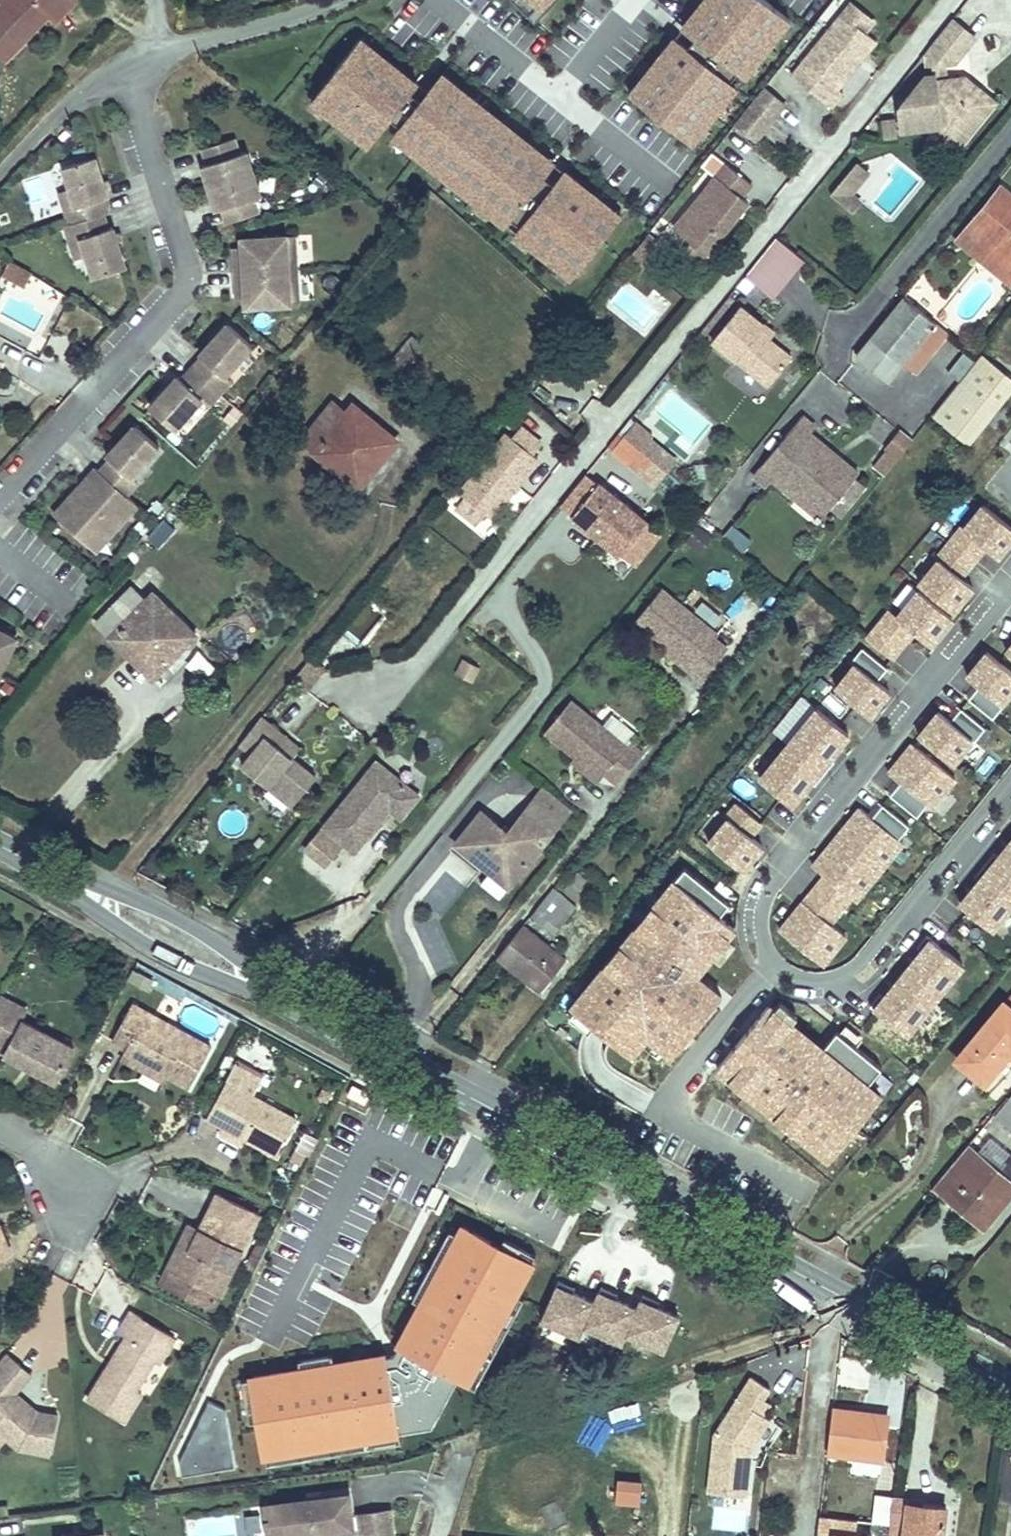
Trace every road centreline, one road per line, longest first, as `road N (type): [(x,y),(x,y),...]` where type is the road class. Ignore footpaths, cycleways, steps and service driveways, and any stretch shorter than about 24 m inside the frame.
road 1 (secondary): [(1010,1387),(295,1003)]
road 2 (residential): [(1010,596),(765,896),(762,944),(771,960),(803,982),(856,971),(1010,781)]
road 3 (residential): [(0,505),(185,290),(187,262),(140,109),(157,50)]
road 4 (secondary): [(33,863),(166,956),(295,1003)]
road 5 (secondary): [(295,1003),(180,920),(33,863)]
road 6 (unclassified): [(157,50),(91,88),(0,173)]
road 7 (unclassified): [(340,0),(157,50)]

